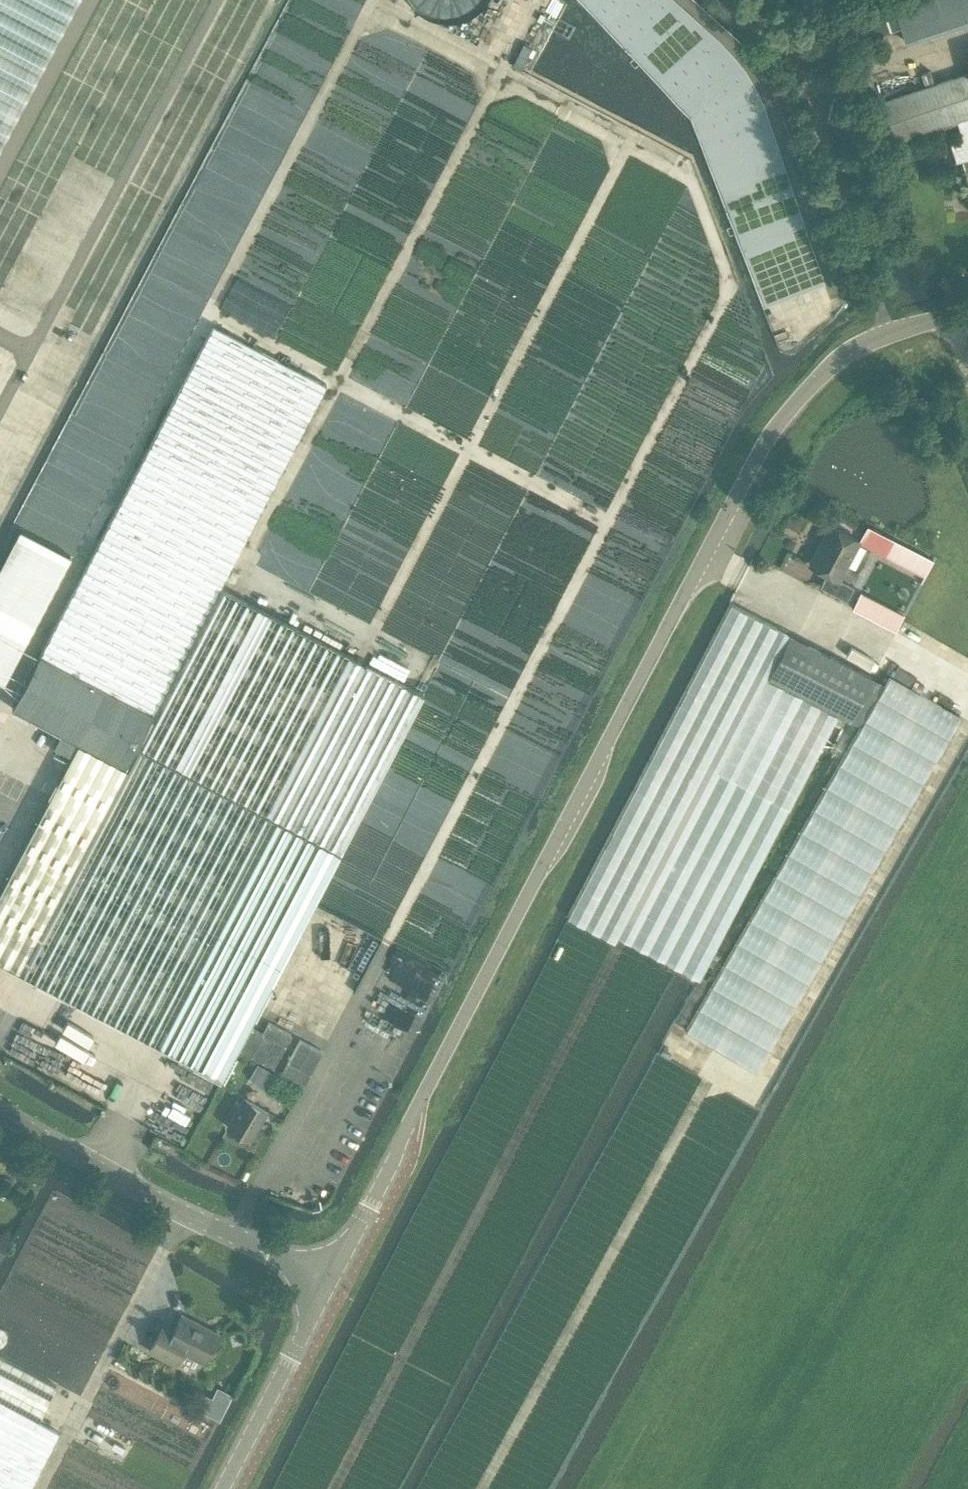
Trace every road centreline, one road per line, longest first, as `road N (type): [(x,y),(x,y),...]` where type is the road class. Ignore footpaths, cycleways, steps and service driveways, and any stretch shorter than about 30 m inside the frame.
road 1 (unclassified): [(331,1283),(771,433),(845,354),(967,310)]
road 2 (track): [(387,942),(729,291),(688,173),(426,35)]
road 3 (track): [(333,1488),(624,944),(792,601)]
road 4 (track): [(946,672),(482,1488)]
road 5 (unclassified): [(331,1283),(0,1112)]
road 6 (track): [(185,1210),(40,1488)]
road 7 (unclassified): [(223,1488),(331,1283)]

